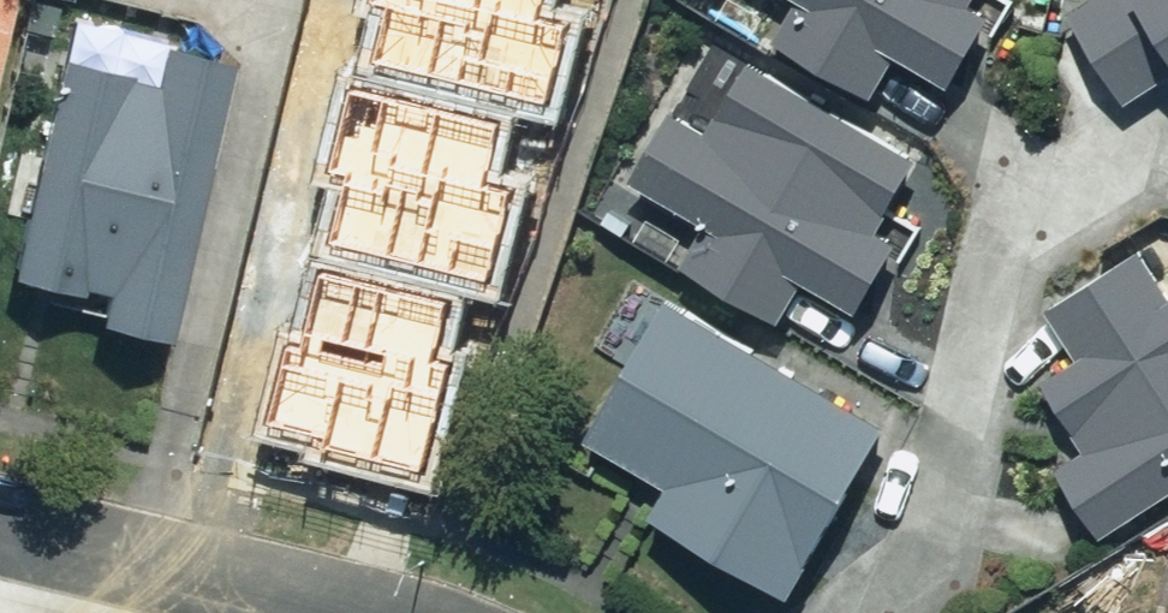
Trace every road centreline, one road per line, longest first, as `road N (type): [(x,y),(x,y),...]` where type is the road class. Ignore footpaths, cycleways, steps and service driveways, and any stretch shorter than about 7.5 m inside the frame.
road 1 (residential): [(60,547),(349,612)]

